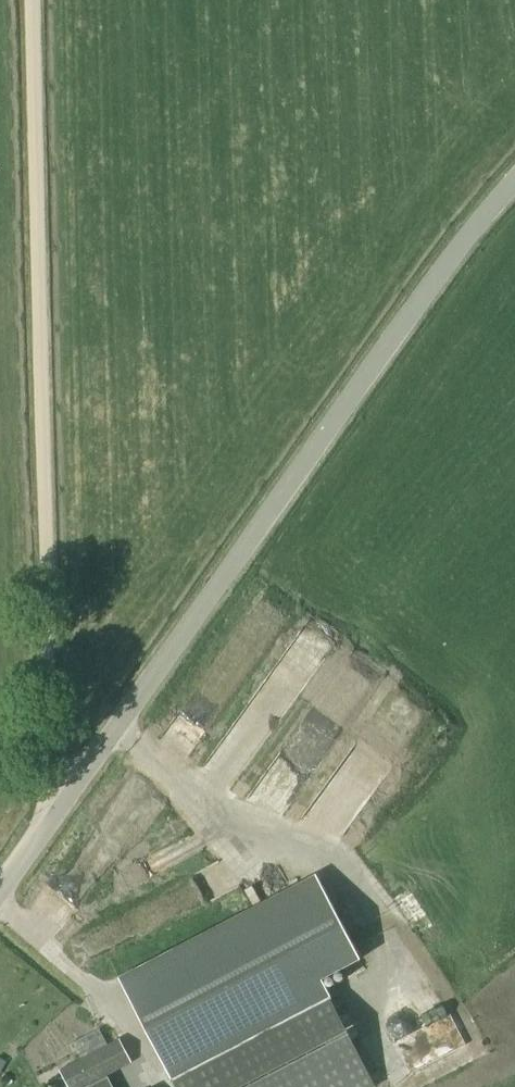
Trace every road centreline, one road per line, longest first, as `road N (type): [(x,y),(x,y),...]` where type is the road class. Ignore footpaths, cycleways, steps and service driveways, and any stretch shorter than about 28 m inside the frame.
road 1 (unclassified): [(0,891),(474,211),(514,175)]
road 2 (track): [(46,824),(31,0)]

